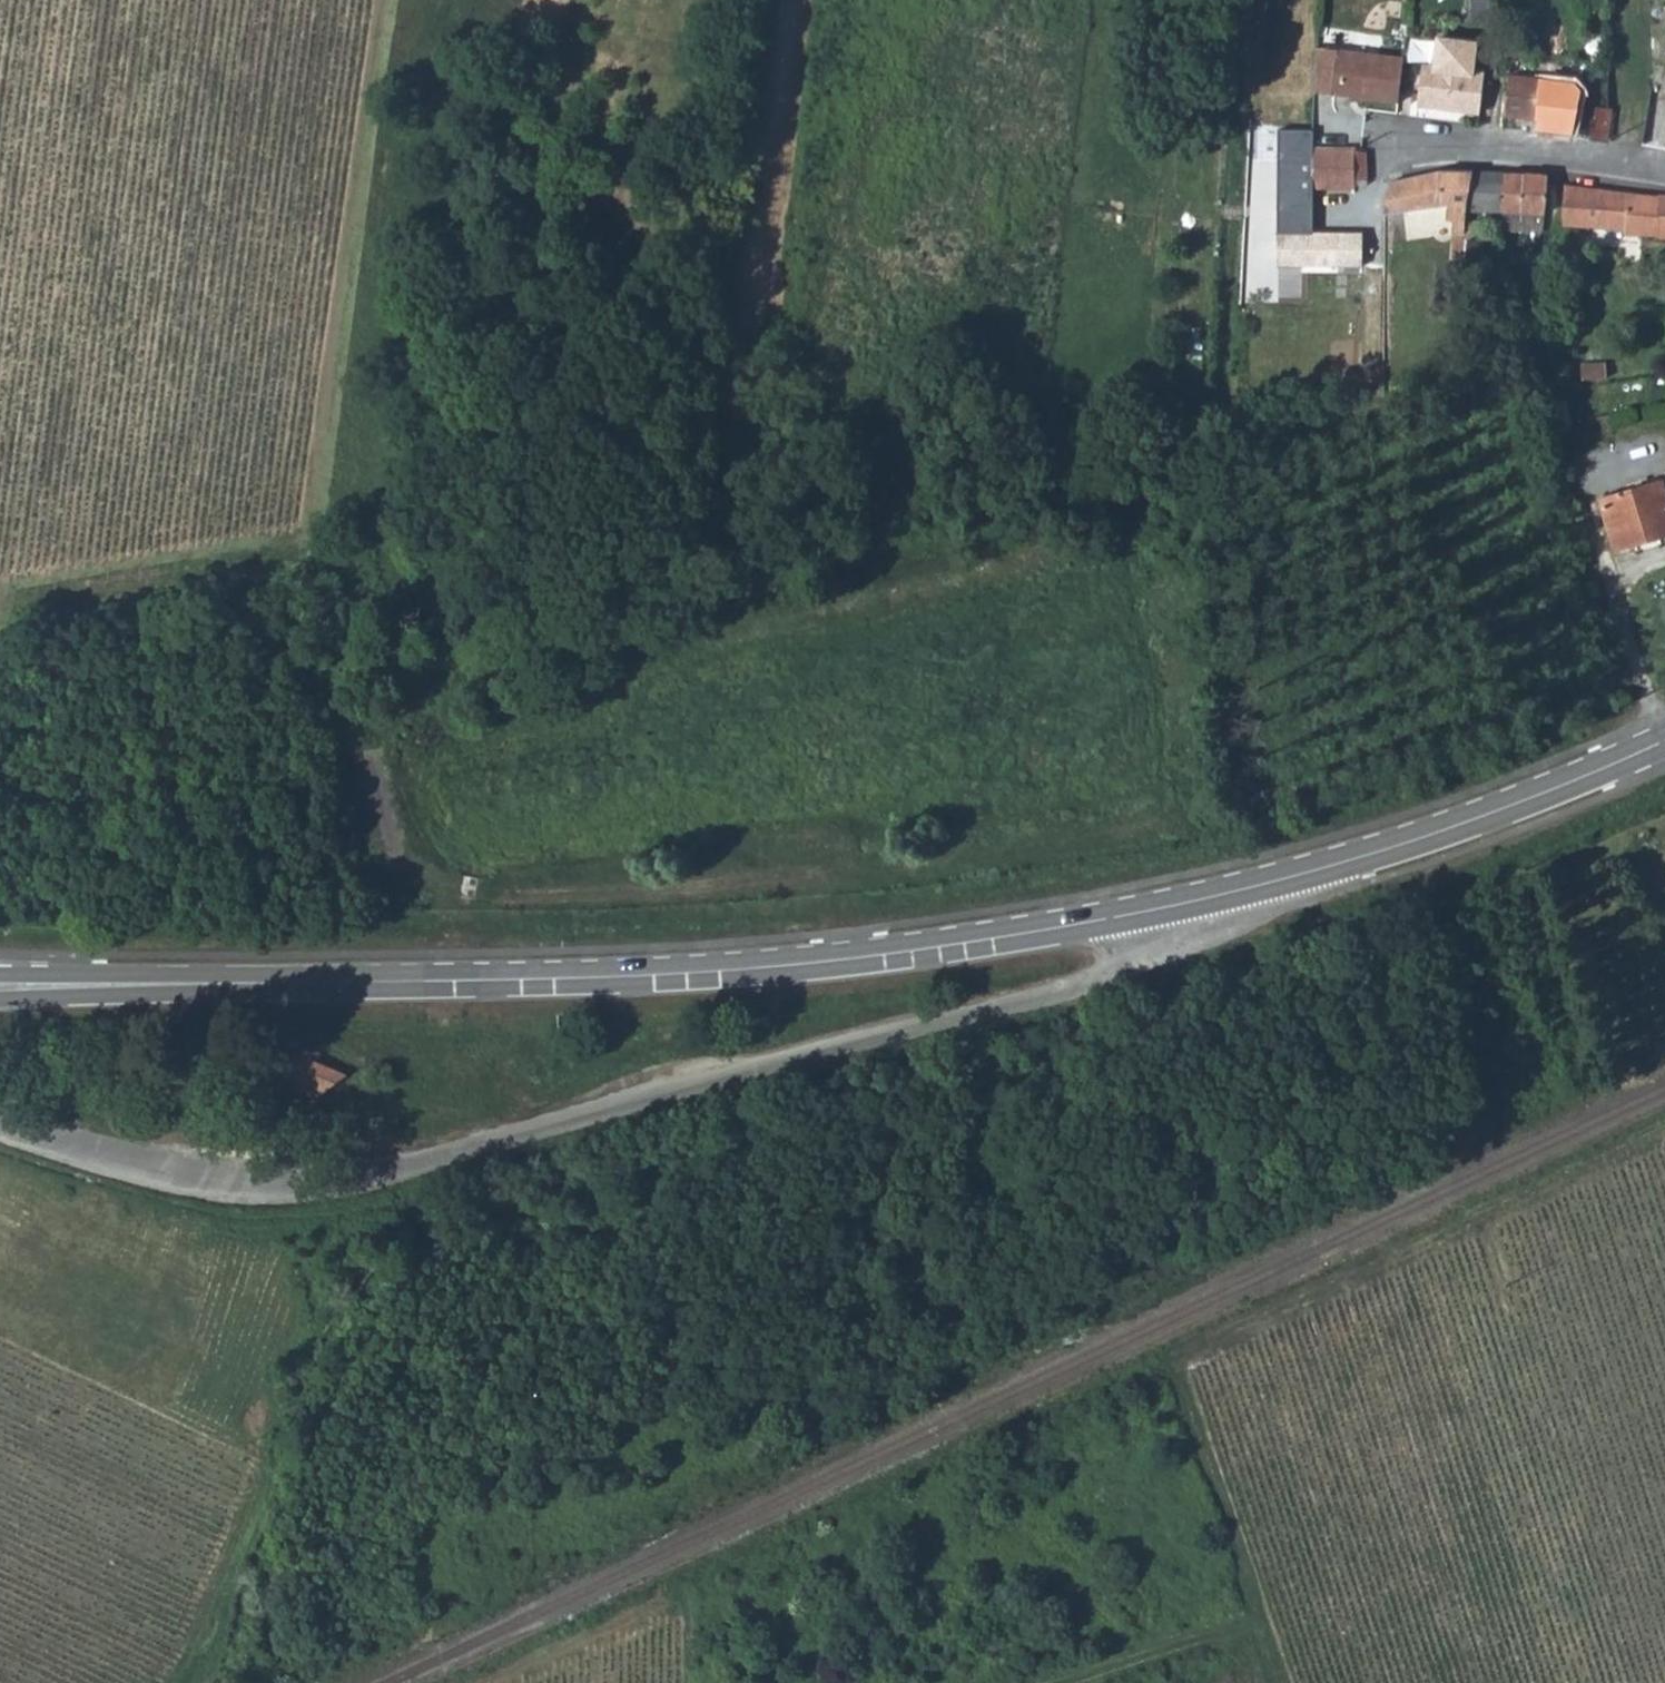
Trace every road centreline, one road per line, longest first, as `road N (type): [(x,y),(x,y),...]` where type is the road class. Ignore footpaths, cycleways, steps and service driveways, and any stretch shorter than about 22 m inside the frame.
road 1 (secondary): [(0,987),(546,978),(874,955),(1197,900),(1353,860),(1664,740)]
road 2 (residential): [(1664,172),(1573,154),(1382,143)]

